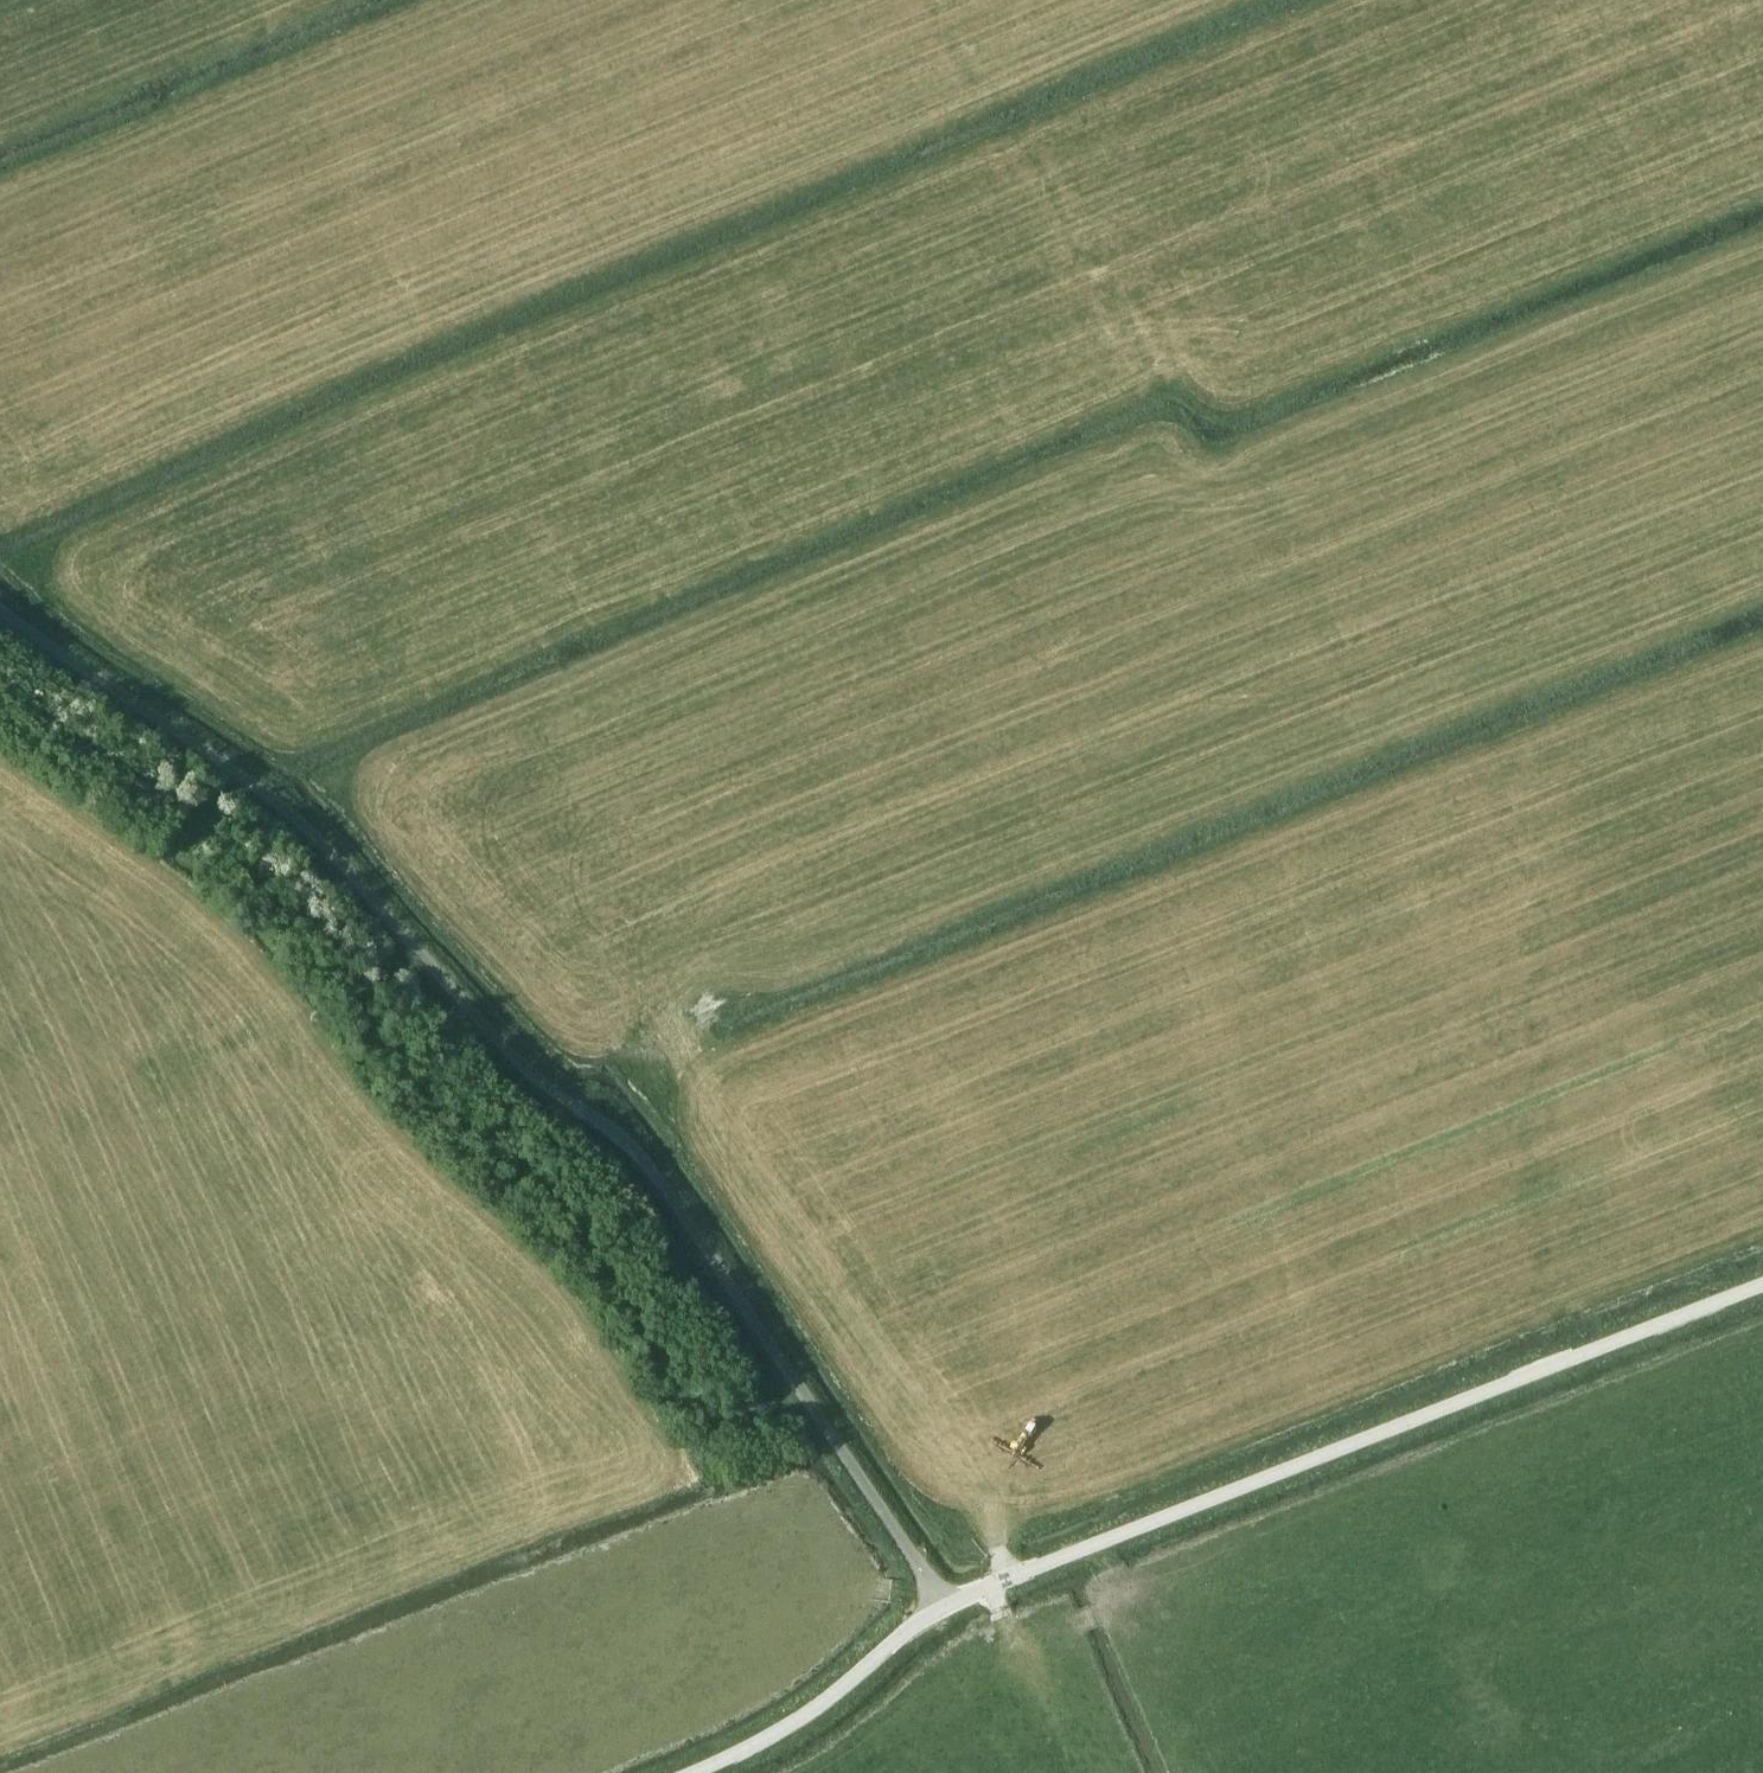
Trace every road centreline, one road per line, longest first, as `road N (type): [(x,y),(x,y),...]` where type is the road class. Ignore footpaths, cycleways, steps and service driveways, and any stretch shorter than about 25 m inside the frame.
road 1 (unclassified): [(944,1604),(650,1175),(482,1032),(287,811),(0,608)]
road 2 (tertiary): [(944,1604),(1762,1285)]
road 3 (tertiary): [(691,1772),(832,1696),(944,1604)]

